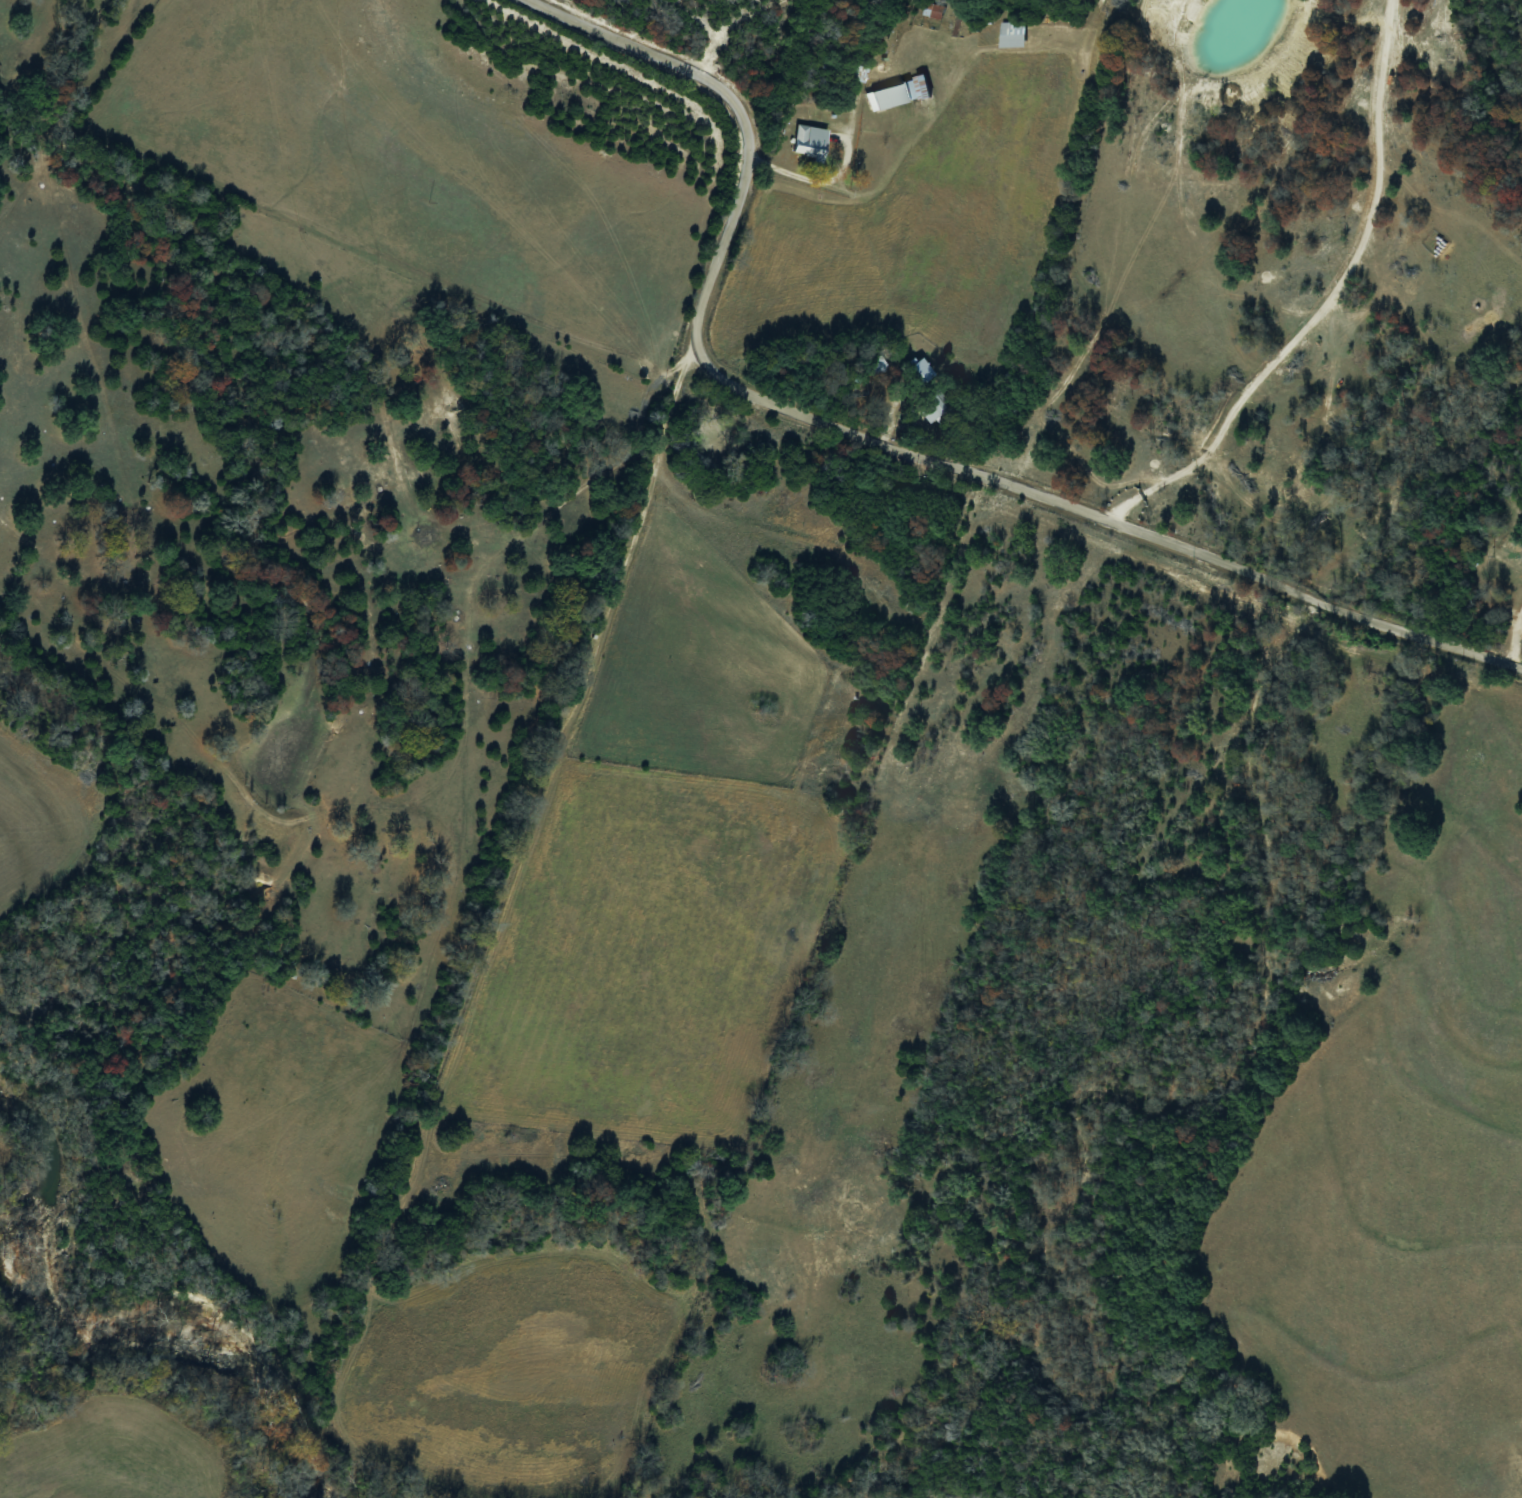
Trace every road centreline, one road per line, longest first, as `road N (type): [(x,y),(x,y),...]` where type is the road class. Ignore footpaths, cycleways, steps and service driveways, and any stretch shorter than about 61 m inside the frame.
road 1 (residential): [(1521,677),(1353,624),(733,394),(703,369),(697,342),(747,184),(748,139),(734,103),(528,0)]

